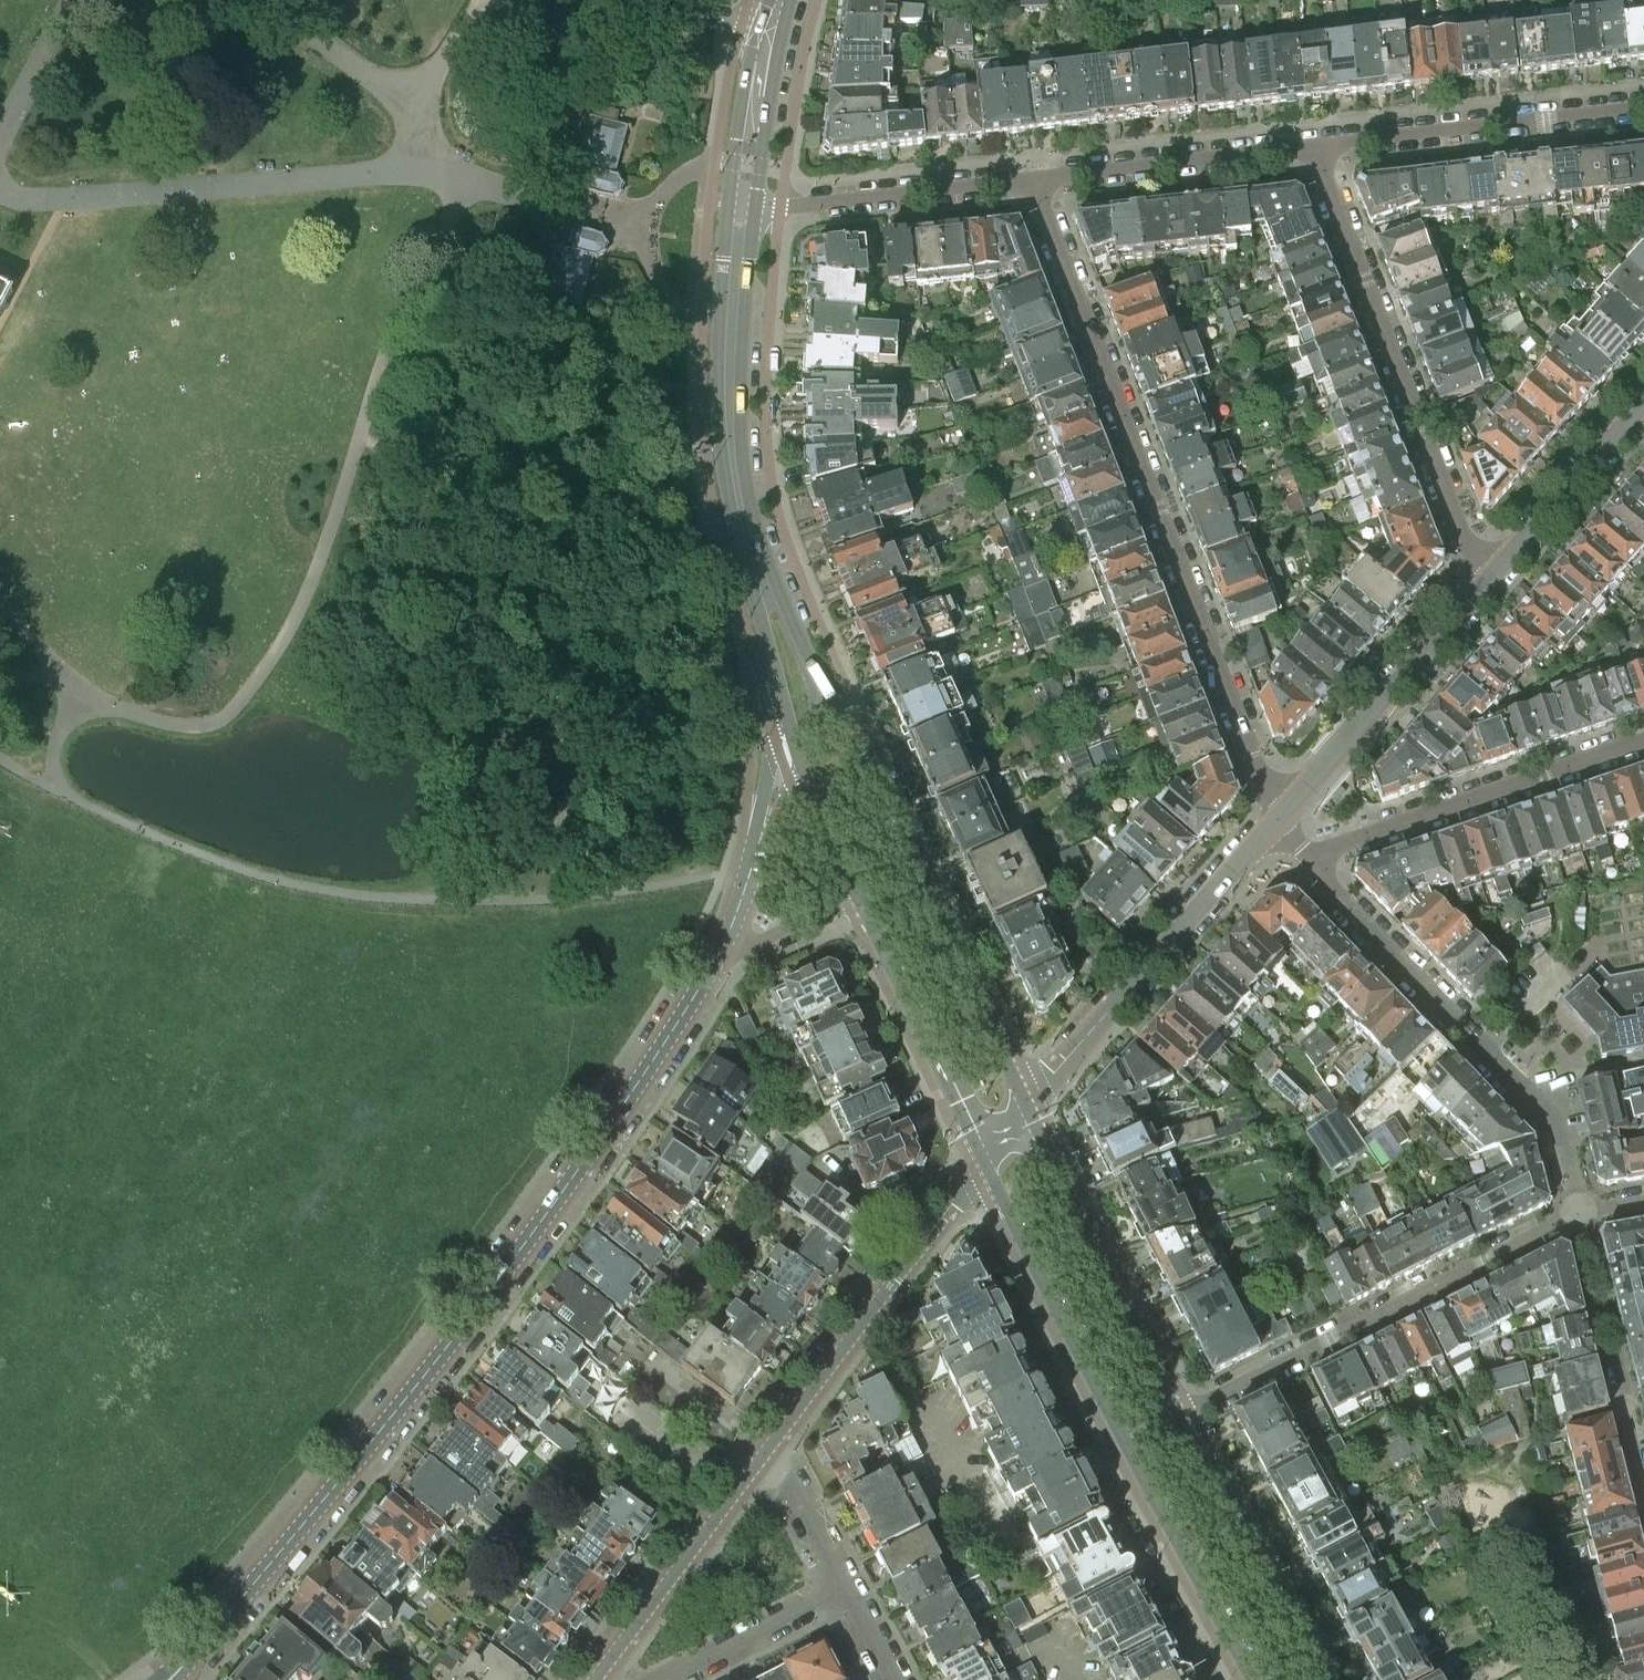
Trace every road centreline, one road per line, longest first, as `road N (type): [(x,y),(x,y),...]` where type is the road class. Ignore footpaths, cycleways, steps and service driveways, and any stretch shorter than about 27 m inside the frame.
road 1 (secondary): [(204,1646),(451,1341),(569,1183),(717,957)]
road 2 (track): [(0,675),(79,685),(171,724),(205,725),(235,708),(306,596),(381,360),(448,231),(464,178)]
road 3 (track): [(834,910),(710,876),(561,898),(361,897),(268,878),(54,790)]
road 4 (residential): [(1275,819),(1031,179)]
road 5 (track): [(360,434),(405,455),(507,468),(545,511),(567,797),(561,898)]
road 6 (residential): [(1306,146),(1472,550),(1495,572)]
road 7 (primary): [(1024,1113),(832,698)]
road 8 (residential): [(1581,1213),(1179,1417)]
road 9 (residential): [(1024,1113),(1275,819)]
road 10 (residential): [(762,1458),(986,1166)]
road 11 (primary): [(753,555),(729,407),(742,205)]
road 12 (residential): [(1313,856),(1643,740)]
road 13 (primary): [(1179,1417),(1024,1113)]
road 14 (residential): [(1306,146),(1643,107)]
road 15 (residential): [(1275,819),(1495,572)]
road 16 (residential): [(1524,1090),(1333,896),(1313,856)]
road 17 (primary): [(986,1166),(1126,1445)]
road 18 (primary): [(1319,1679),(1179,1417)]
road 19 (primary): [(858,899),(986,1166)]
road 20 (residential): [(742,205),(780,208),(1031,179)]
road 21 (residential): [(595,1679),(762,1458)]
road 22 (residential): [(1031,179),(1306,146)]
road 23 (primary): [(1126,1445),(1253,1679)]
road 24 (residential): [(1581,1213),(1643,1464)]
road 25 (residential): [(1495,572),(1643,402)]
road 26 (track): [(54,790),(58,739),(79,685),(0,604)]
road 27 (primary): [(742,205),(781,0)]
road 28 (primary): [(753,555),(761,620),(798,758)]
road 29 (residential): [(668,1679),(844,1587)]
road 30 (secondary): [(717,957),(787,775)]
road 31 (primary): [(832,698),(753,555)]
road 32 (residential): [(844,1587),(787,1478),(762,1458)]
road 33 (primary): [(798,758),(858,899)]
road 34 (primary): [(717,957),(858,899)]
road 35 (residential): [(1581,1213),(1557,1129),(1524,1090)]
road 36 (track): [(565,817),(455,901)]

